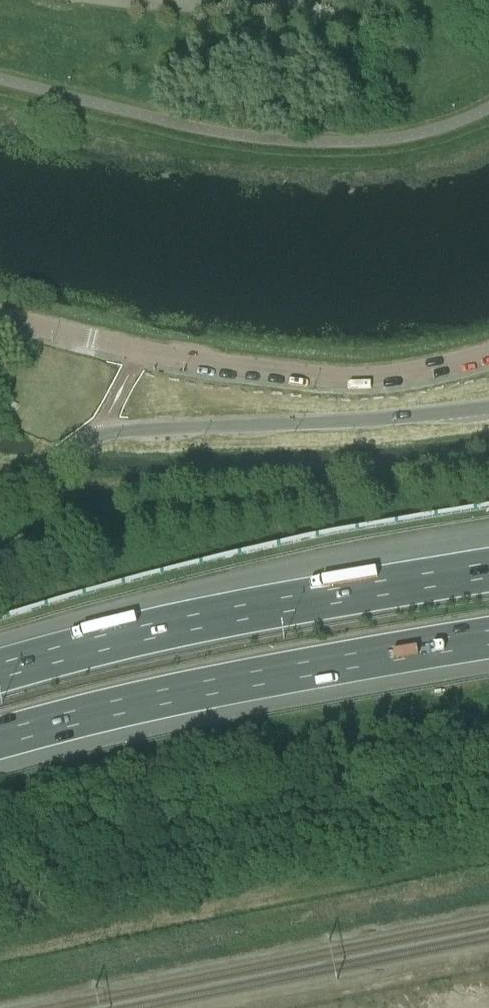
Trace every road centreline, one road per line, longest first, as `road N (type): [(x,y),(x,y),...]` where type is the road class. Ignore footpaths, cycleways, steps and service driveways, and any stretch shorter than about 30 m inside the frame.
road 1 (tertiary): [(0,489),(95,433),(488,407)]
road 2 (motorway): [(488,569),(203,617),(0,669)]
road 3 (motorway): [(0,738),(229,683),(488,639)]
road 4 (residential): [(0,318),(140,351),(326,378),(382,377),(488,355)]

